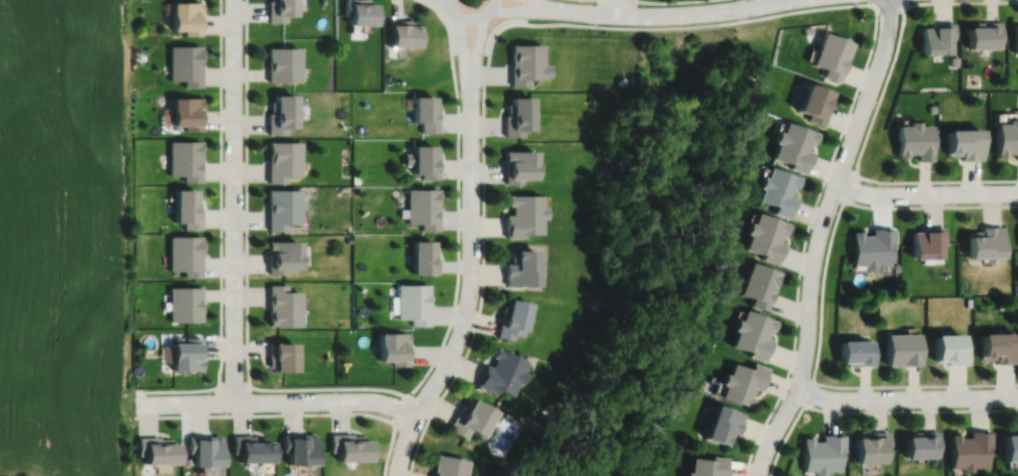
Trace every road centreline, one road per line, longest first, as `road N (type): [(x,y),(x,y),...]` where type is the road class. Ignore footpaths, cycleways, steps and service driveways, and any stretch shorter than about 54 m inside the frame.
road 1 (residential): [(891,0),(884,54),(822,229),(801,375),(758,475)]
road 2 (residential): [(397,475),(415,416),(448,363),(467,310),(470,80)]
road 3 (residential): [(234,402),(233,0)]
road 4 (residential): [(415,416),(364,400),(137,404)]
road 5 (residential): [(796,389),(842,400),(1017,397)]
road 6 (residential): [(791,0),(694,14),(572,11)]
road 7 (residential): [(837,185),(875,195),(1017,193)]

